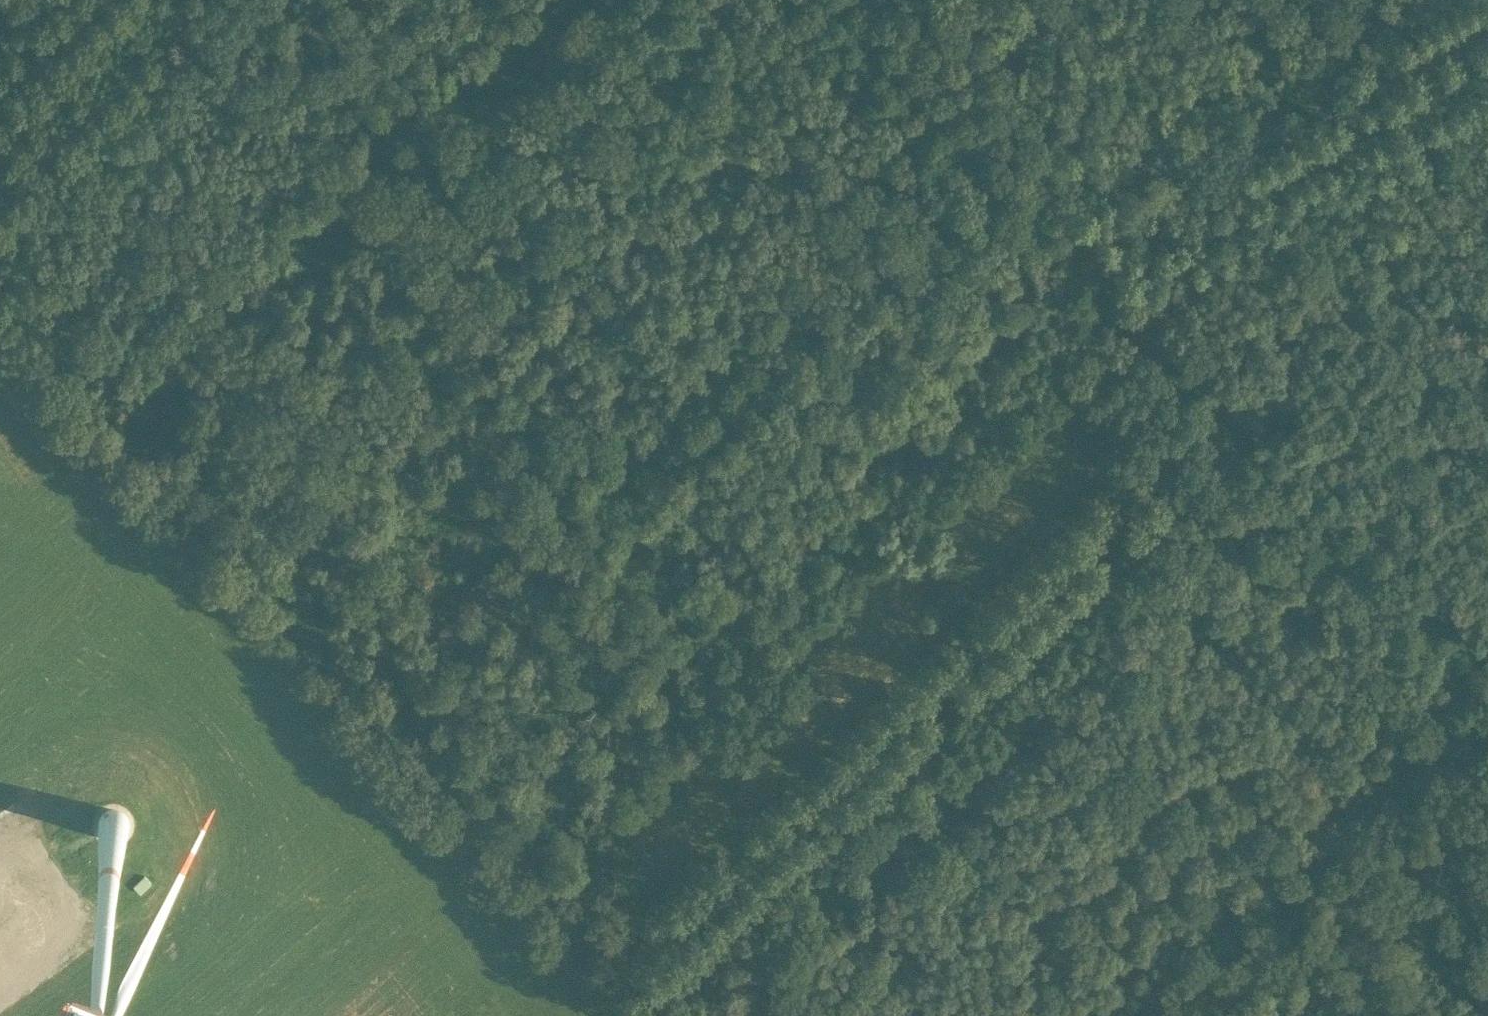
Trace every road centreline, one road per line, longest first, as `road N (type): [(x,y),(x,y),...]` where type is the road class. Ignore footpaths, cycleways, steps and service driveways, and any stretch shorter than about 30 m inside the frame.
road 1 (track): [(842,0),(1487,693)]

